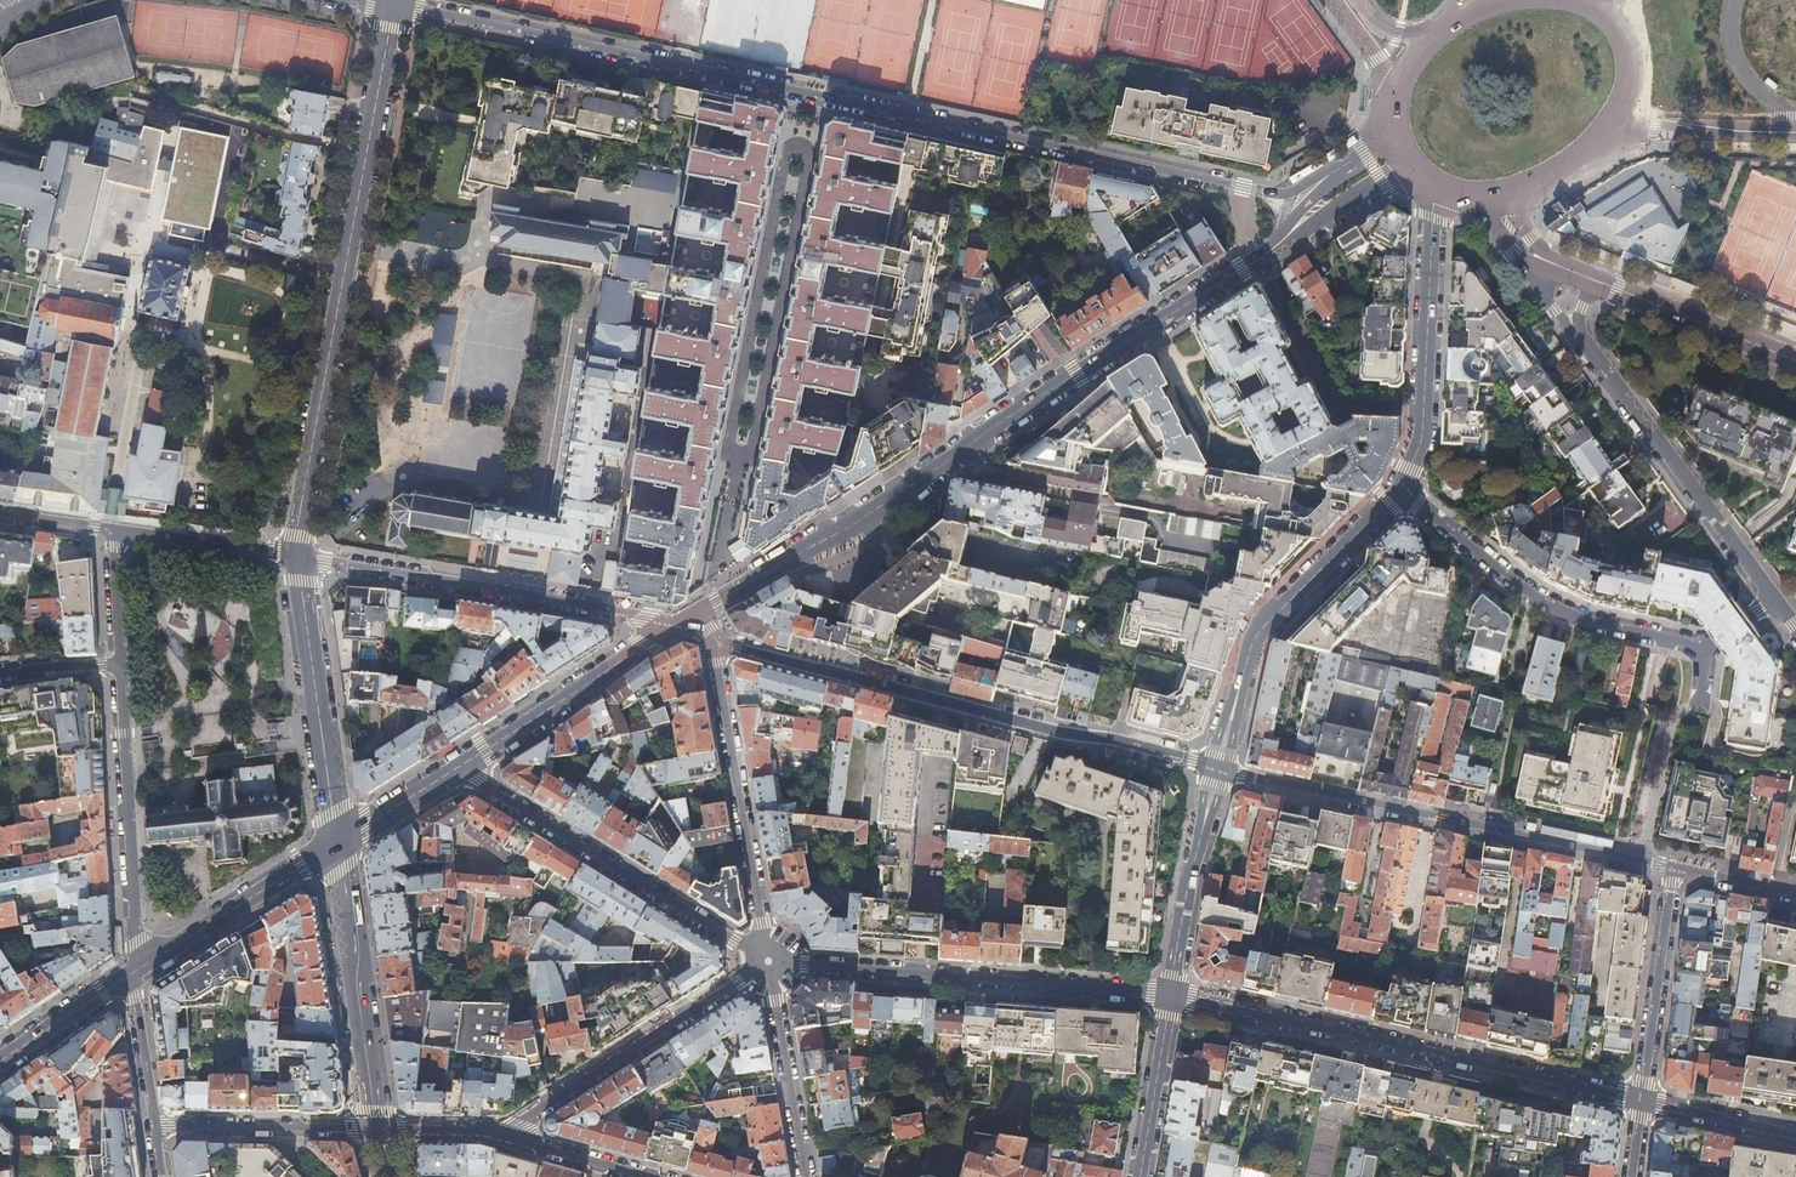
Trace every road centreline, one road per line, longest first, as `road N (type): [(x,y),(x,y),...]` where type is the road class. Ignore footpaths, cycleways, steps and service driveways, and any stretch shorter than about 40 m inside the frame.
road 1 (motorway): [(0,55),(1518,49)]
road 2 (residential): [(1298,202),(393,8)]
road 3 (secondary): [(725,596),(1268,248)]
road 4 (tertiary): [(298,559),(302,498),(393,8)]
road 5 (residential): [(1217,768),(776,659),(713,636)]
road 6 (residential): [(1170,997),(1642,1099)]
road 7 (residential): [(1676,868),(1217,768)]
road 8 (residential): [(801,141),(715,570),(725,596)]
road 9 (residential): [(768,962),(1170,997)]
road 10 (residential): [(677,625),(298,559)]
road 11 (residential): [(768,962),(459,768)]
road 12 (residential): [(1402,490),(1538,600),(1588,622),(1707,648)]
road 13 (residential): [(1217,768),(1258,634),(1402,490)]
road 14 (residential): [(1772,598),(1572,334)]
road 15 (residential): [(713,636),(768,962)]
road 16 (residential): [(499,1132),(768,962)]
road 17 (residential): [(1402,490),(1422,434),(1435,186)]
road 18 (residential): [(121,663),(138,970)]
road 19 (tertiary): [(335,846),(298,559)]
road 20 (tertiary): [(377,1127),(335,846)]
road 21 (motorway): [(1518,49),(1795,64)]
road 22 (motorway): [(1518,49),(1795,37)]
road 23 (secondary): [(459,768),(677,625)]
road 24 (residential): [(1170,997),(1217,768)]
road 25 (residential): [(1642,1099),(1676,868)]
road 26 (secondary): [(138,970),(335,846)]
road 27 (residential): [(151,1128),(377,1127)]
road 28 (residential): [(768,962),(806,1176)]
road 29 (tertiary): [(1596,280),(1795,361)]
road 30 (secondary): [(1609,127),(1795,131)]
road 31 (residential): [(298,559),(116,531)]
road 32 (residential): [(1140,1176),(1170,997)]
road 33 (secondary): [(1268,248),(1413,167)]
road 34 (secondary): [(0,1061),(138,970)]
road 35 (residential): [(499,1132),(652,1176)]
road 36 (residential): [(151,1128),(138,970)]
road 37 (residential): [(1642,1099),(1795,1134)]
road 38 (secondary): [(335,846),(459,768)]
road 39 (unclassified): [(1735,0),(1730,42),(1744,78),(1795,118)]
road 40 (secondary): [(1609,127),(1627,90),(1628,51),(1589,2)]
road 41 (residential): [(116,531),(121,663)]
road 42 (secondary): [(1505,195),(1551,176),(1609,127)]
road 43 (residential): [(377,1127),(499,1132)]
road 44 (residential): [(1795,894),(1676,868)]
road 45 (residential): [(0,676),(121,663)]

